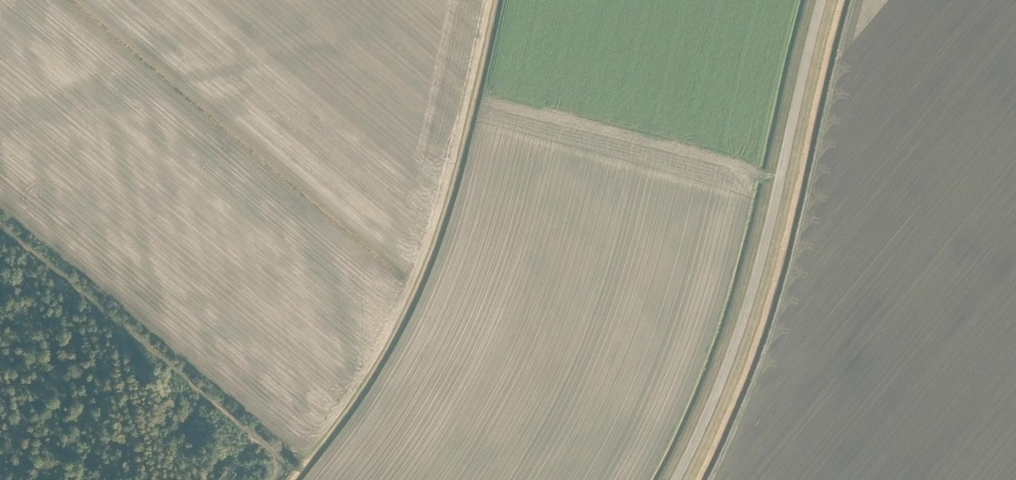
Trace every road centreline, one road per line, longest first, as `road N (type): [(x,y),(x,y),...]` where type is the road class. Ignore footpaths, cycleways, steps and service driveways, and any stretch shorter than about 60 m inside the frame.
road 1 (unclassified): [(675,479),(753,286),(822,0)]

